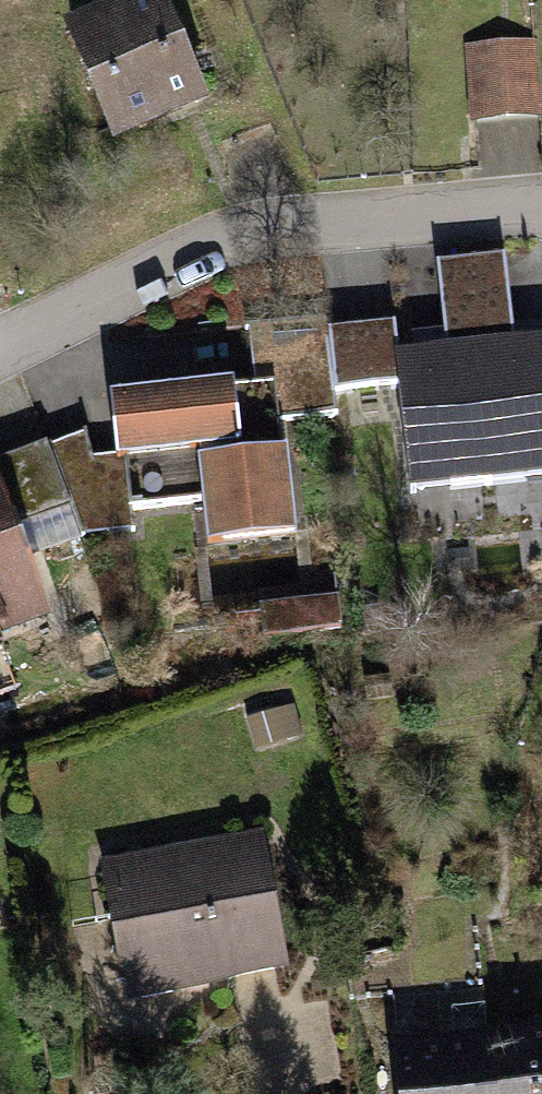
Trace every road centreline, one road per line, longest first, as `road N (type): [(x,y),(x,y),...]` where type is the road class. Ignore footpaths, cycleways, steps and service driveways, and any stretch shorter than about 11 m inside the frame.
road 1 (residential): [(541,195),(369,210),(187,240),(0,334)]

